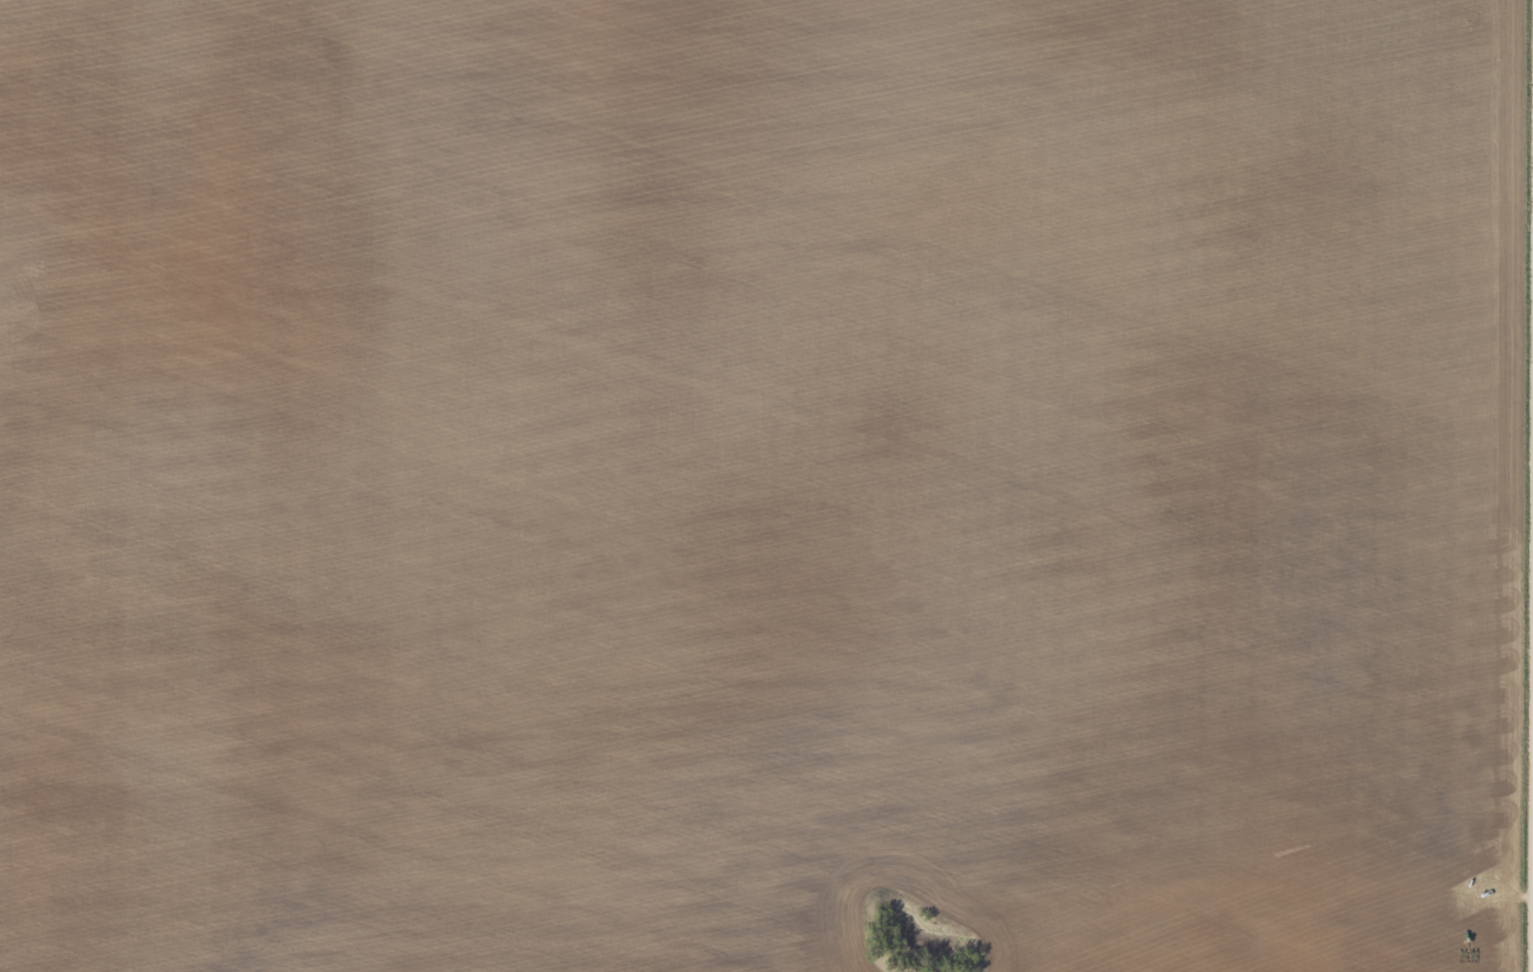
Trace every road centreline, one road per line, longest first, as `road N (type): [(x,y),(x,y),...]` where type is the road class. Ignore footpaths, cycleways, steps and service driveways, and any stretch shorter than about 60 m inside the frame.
road 1 (residential): [(1512,0),(1508,971)]

